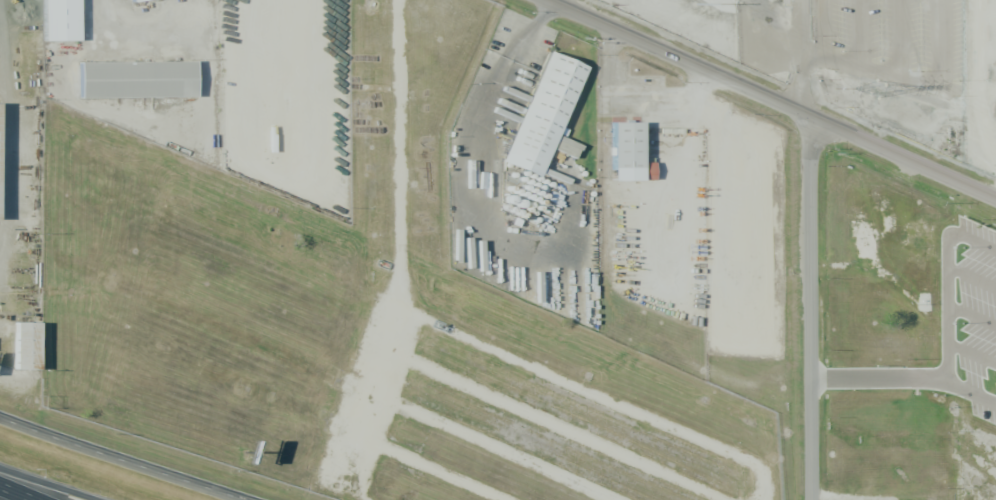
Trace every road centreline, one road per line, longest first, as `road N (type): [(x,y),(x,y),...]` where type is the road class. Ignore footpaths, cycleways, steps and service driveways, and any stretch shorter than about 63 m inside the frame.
road 1 (tertiary): [(551,0),(995,199)]
road 2 (tertiary): [(810,115),(811,499)]
road 3 (secondary): [(246,499),(0,412)]

